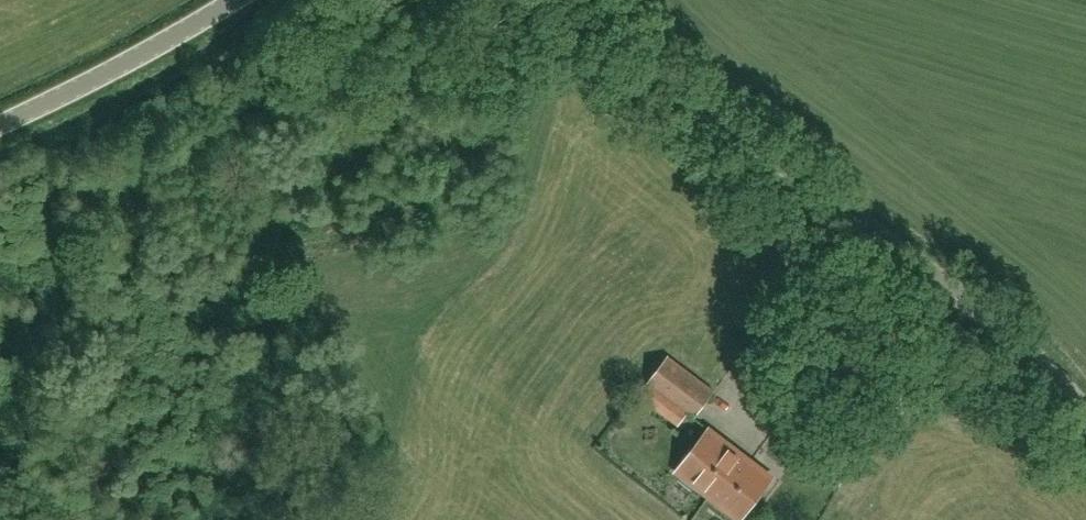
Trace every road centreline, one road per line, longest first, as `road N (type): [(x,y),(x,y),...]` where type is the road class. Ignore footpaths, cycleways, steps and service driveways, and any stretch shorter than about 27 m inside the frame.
road 1 (unclassified): [(1085,413),(1025,339),(709,102),(590,0)]
road 2 (unclassified): [(0,127),(234,0)]

